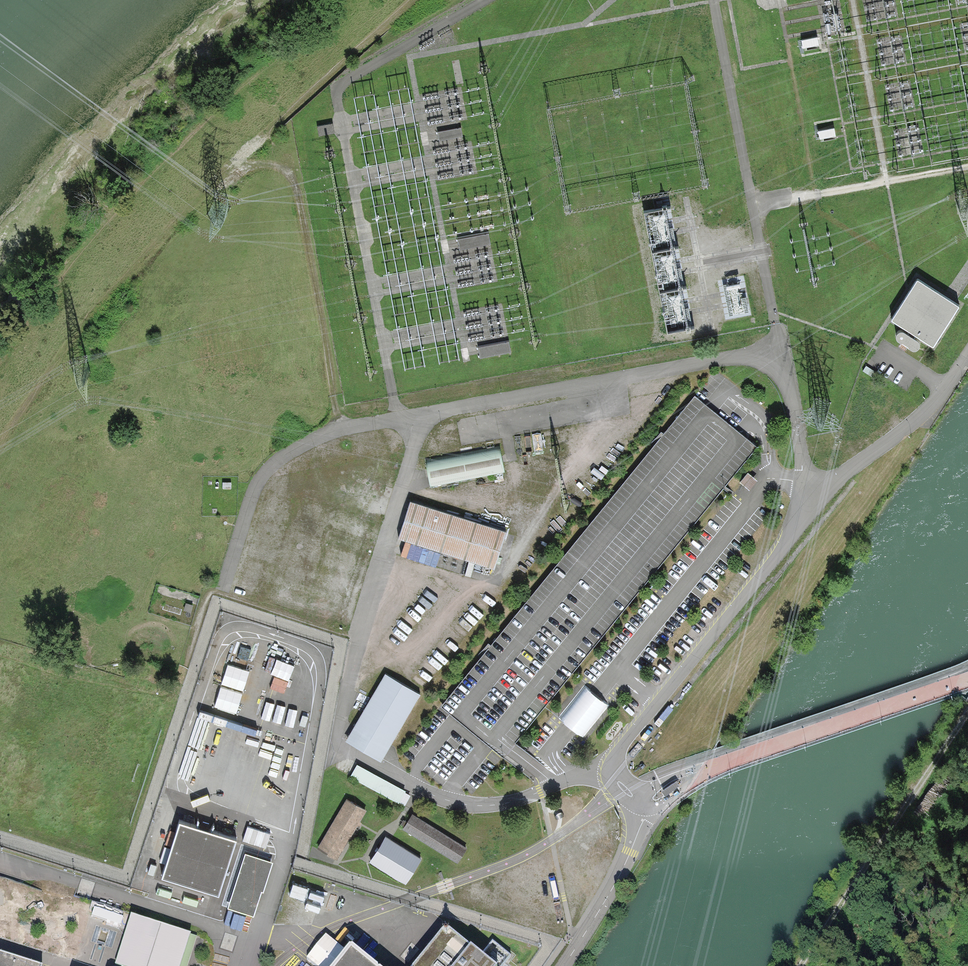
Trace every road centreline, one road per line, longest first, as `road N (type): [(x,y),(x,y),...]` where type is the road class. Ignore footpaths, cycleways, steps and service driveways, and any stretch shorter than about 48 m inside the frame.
road 1 (unclassified): [(821,497),(805,484),(777,351),(420,413)]
road 2 (track): [(341,0),(208,114),(126,201),(0,357)]
road 3 (unclassified): [(420,413),(341,718),(340,746),(405,782)]
road 4 (unclassified): [(821,497),(614,754),(609,773)]
road 5 (unclassified): [(642,801),(967,679)]
road 6 (track): [(0,445),(60,354),(213,187)]
road 7 (track): [(967,713),(802,965)]
road 8 (unclassified): [(420,413),(329,433),(269,467),(257,483),(223,589)]
road 9 (unclassified): [(609,773),(479,806),(405,782)]
road 10 (unclassified): [(967,354),(919,417),(821,497)]
road 11 (unclassified): [(642,801),(621,872),(564,965)]

